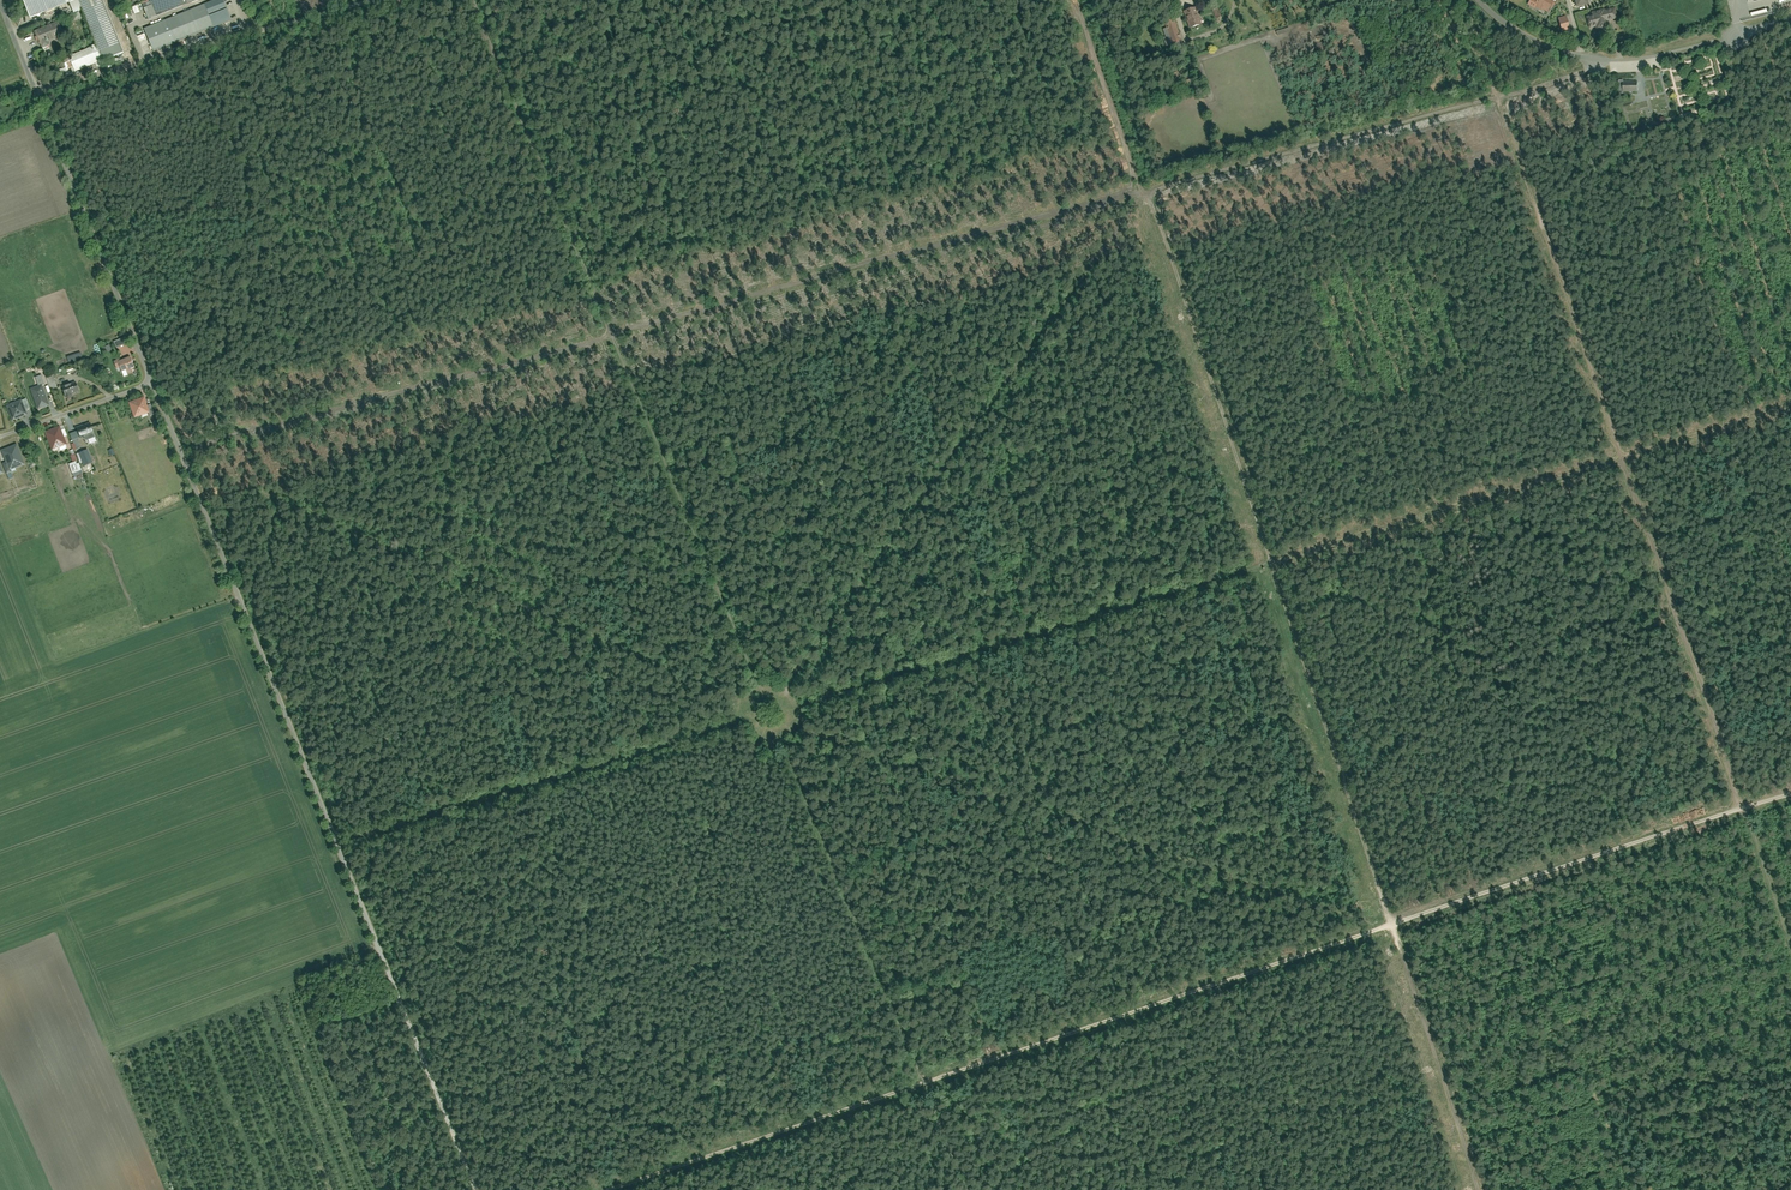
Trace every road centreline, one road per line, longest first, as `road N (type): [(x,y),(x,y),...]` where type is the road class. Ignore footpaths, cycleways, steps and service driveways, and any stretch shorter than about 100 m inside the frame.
road 1 (track): [(1790,791),(611,1189)]
road 2 (track): [(794,708),(1790,406)]
road 3 (track): [(180,449),(1139,186)]
road 4 (track): [(1499,95),(1790,938)]
road 5 (unclassified): [(184,459),(477,1189)]
road 6 (track): [(1392,924),(1261,564),(1139,186)]
road 7 (track): [(467,0),(764,686)]
road 8 (track): [(1392,924),(791,724)]
road 9 (track): [(180,449),(745,701)]
road 10 (track): [(789,696),(1139,186)]
road 11 (track): [(509,1189),(760,737),(791,724)]
road 12 (track): [(969,1189),(778,734)]
road 13 (track): [(743,723),(338,843)]
road 14 (track): [(1141,188),(1499,95)]
road 15 (residential): [(37,90),(153,381)]
road 16 (track): [(1478,1189),(1392,924)]
road 17 (residential): [(249,33),(37,90)]
road 18 (track): [(1139,186),(1076,0)]
road 19 (residential): [(1657,54),(1580,56),(1515,29),(1485,0)]
road 20 (residential): [(153,381),(4,436)]
road 21 (residential): [(369,0),(249,33)]
road 22 (track): [(791,724),(789,696),(764,686),(745,701),(743,723),(760,737)]

